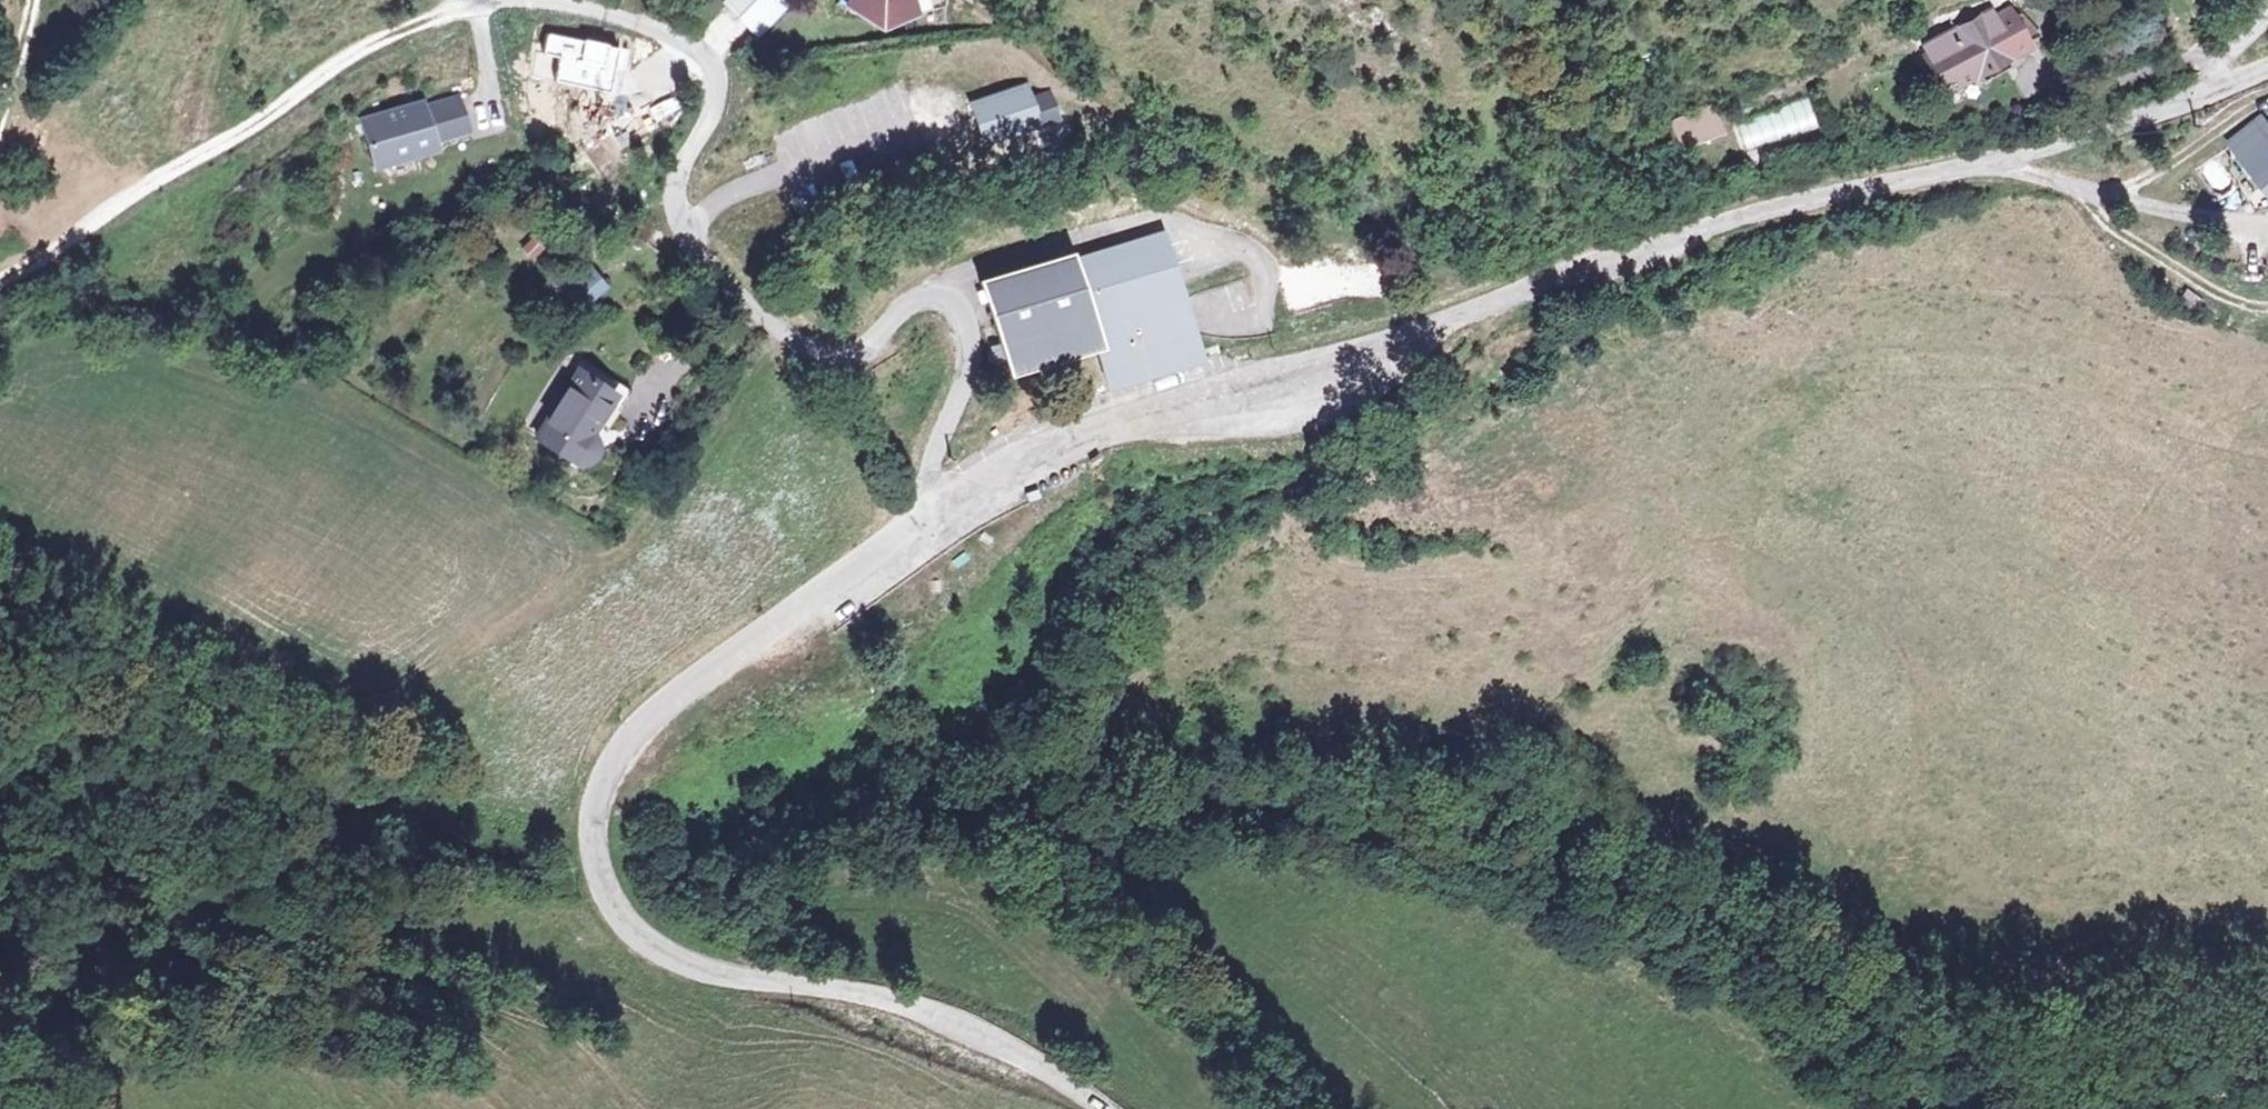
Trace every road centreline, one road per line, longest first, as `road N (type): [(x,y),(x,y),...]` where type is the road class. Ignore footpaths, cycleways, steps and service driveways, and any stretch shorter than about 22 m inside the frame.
road 1 (unclassified): [(938,512),(1055,448),(1292,376),(1697,233),(1997,165),(2216,91)]
road 2 (track): [(1186,816),(1480,846),(1716,968),(1915,1101),(2223,1098),(2264,1108)]
road 3 (unclassified): [(1101,1108),(924,1009),(703,973),(669,958),(629,926),(599,882),(591,831),(599,790),(654,708),(938,512)]
road 4 (residential): [(674,197),(695,248),(732,288),(830,354),(848,355),(869,343),(904,304),(925,294),(950,297),(968,328),(970,351),(924,489),(938,512)]
road 5 (track): [(461,5),(343,58),(231,137),(0,278)]
road 6 (residential): [(674,197),(718,91),(707,59),(678,38),(611,15),(529,0)]
road 7 (track): [(2267,219),(2171,212),(1997,165)]
road 8 (track): [(2267,306),(2225,298),(2186,276),(2063,185)]
road 9 (track): [(2267,105),(2101,195)]

